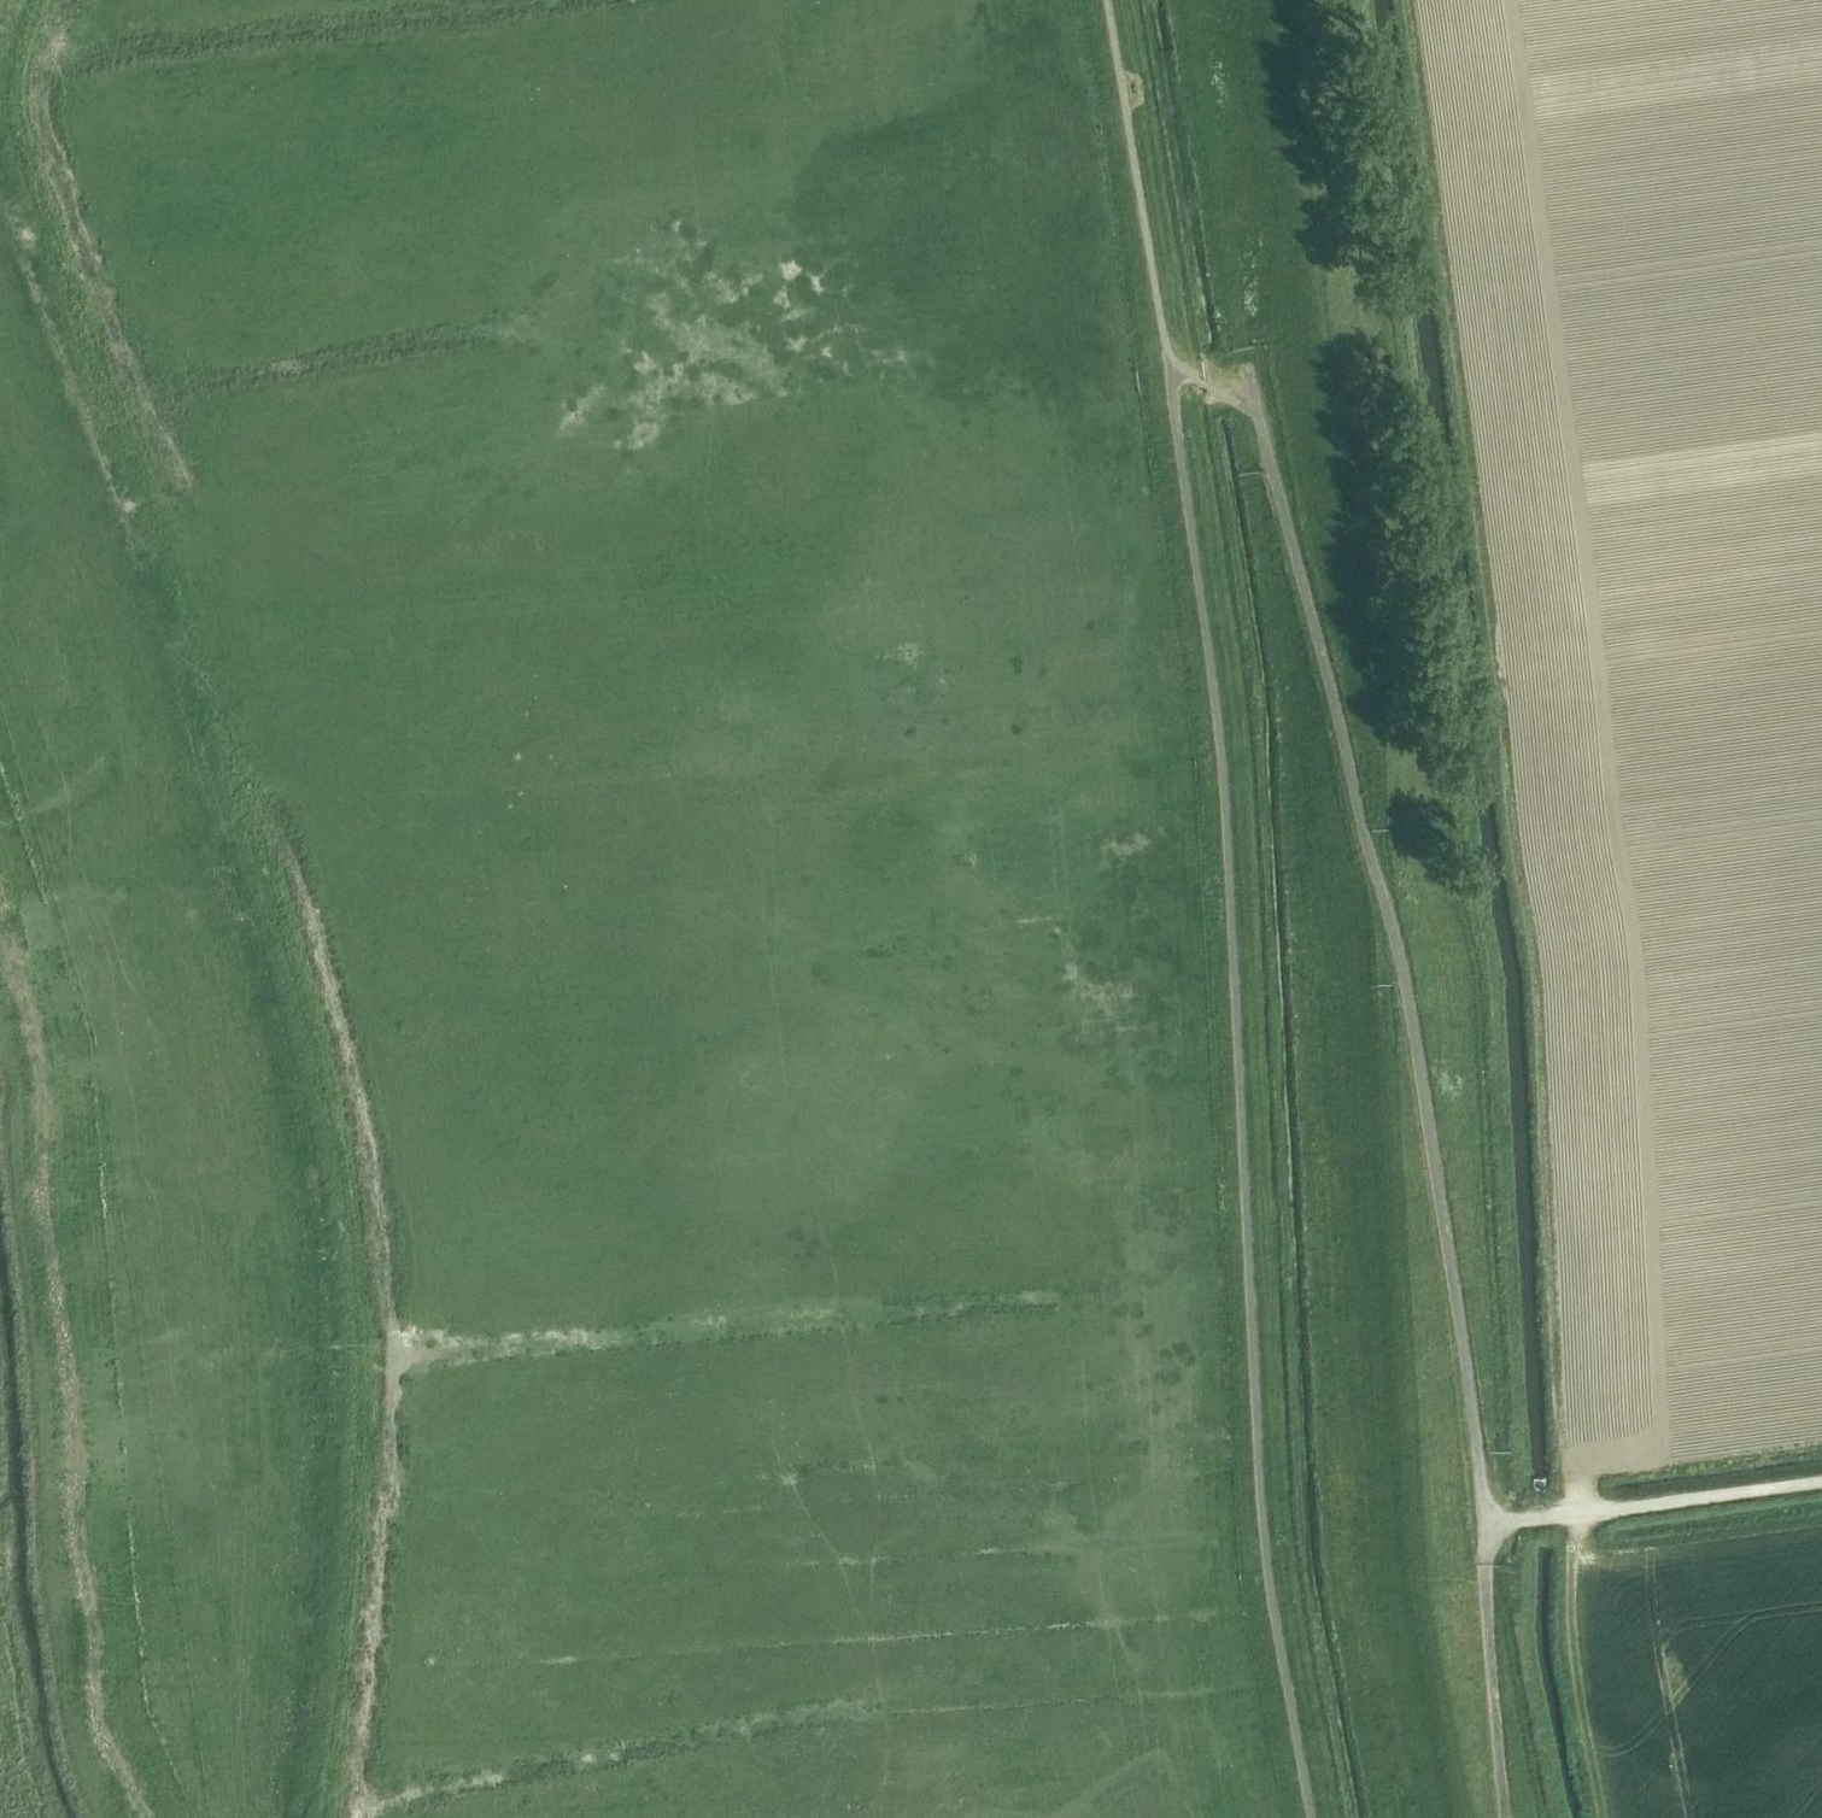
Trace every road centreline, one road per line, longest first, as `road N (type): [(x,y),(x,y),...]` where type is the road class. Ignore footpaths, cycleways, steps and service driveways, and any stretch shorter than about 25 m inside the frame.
road 1 (track): [(1345,0),(1398,351),(1451,852),(1475,967),(1510,1520)]
road 2 (track): [(1487,1522),(1821,1480)]
road 3 (track): [(1486,1566),(1506,1625),(1544,1817)]

